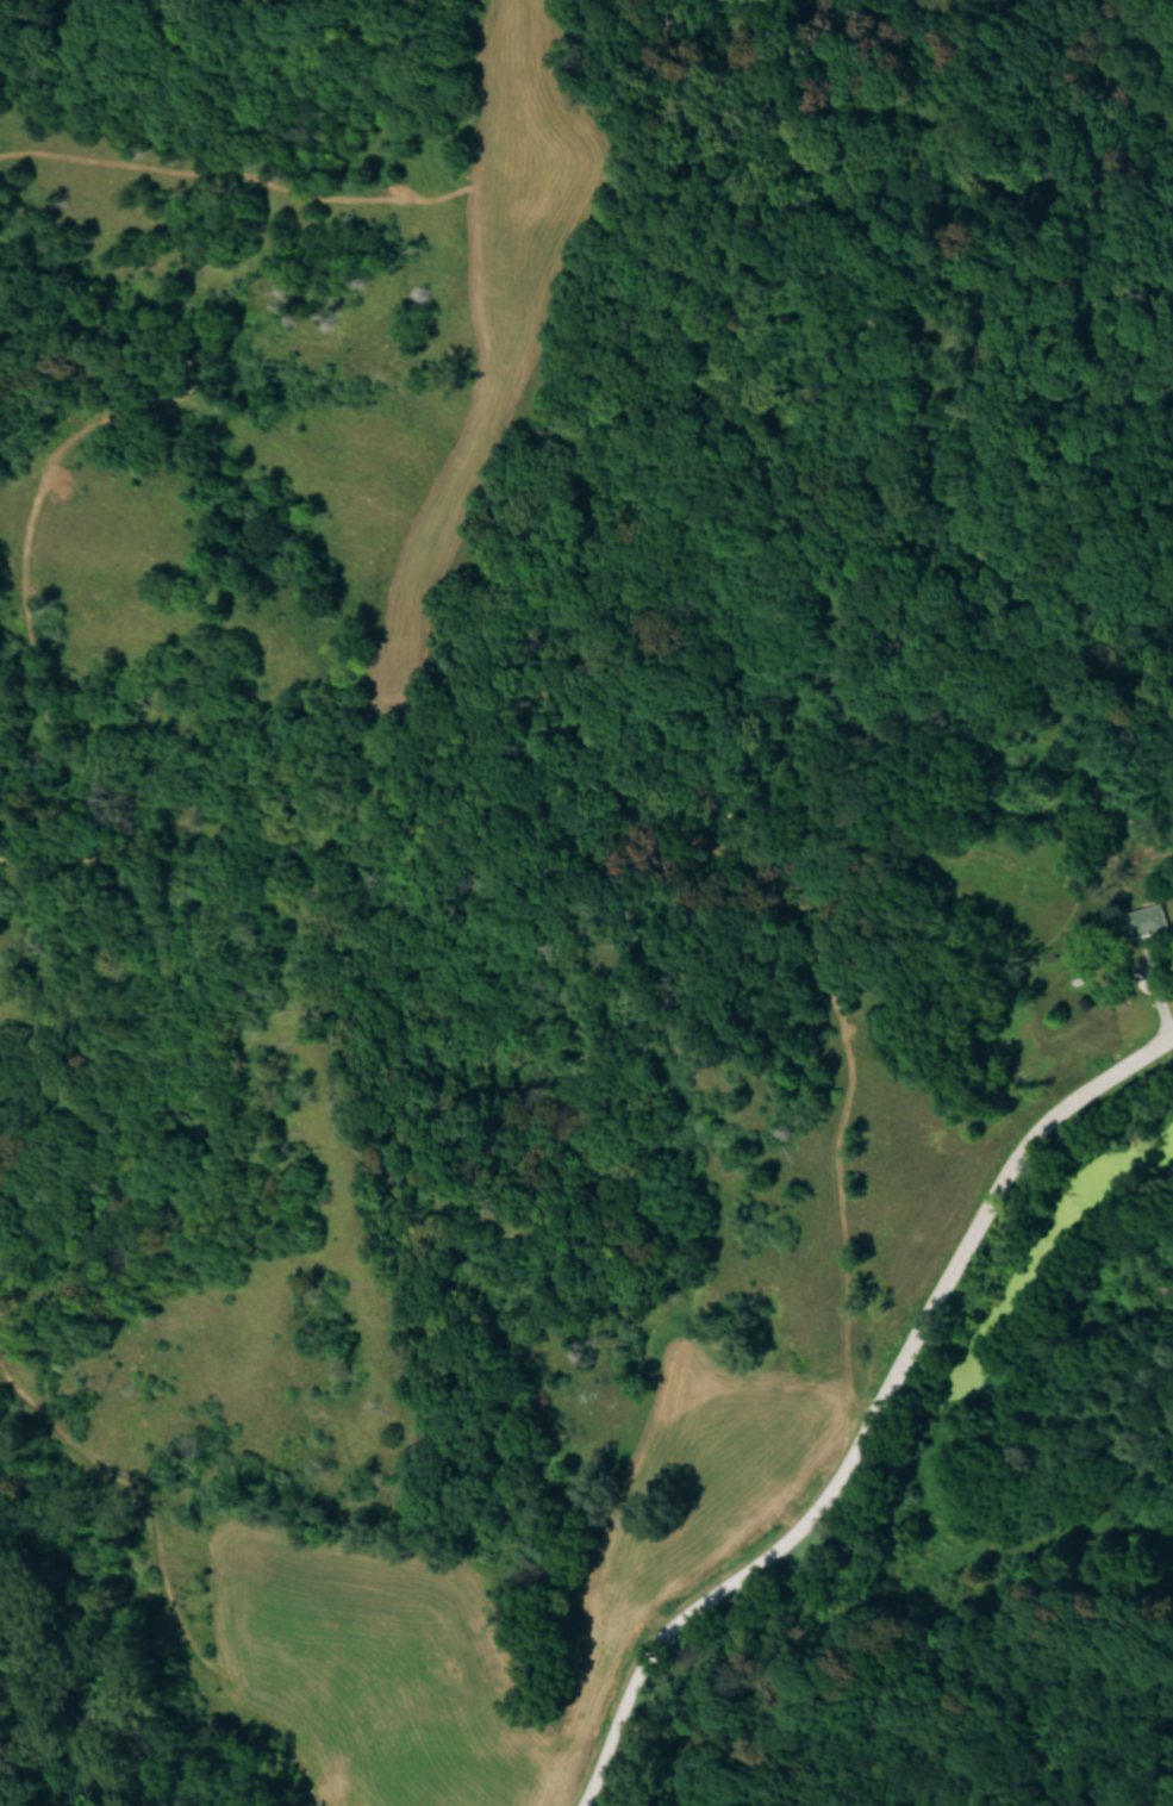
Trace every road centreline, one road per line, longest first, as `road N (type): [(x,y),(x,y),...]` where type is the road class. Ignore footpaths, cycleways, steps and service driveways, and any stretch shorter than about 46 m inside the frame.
road 1 (residential): [(578,1805),(638,1661),(678,1618),(787,1536),(831,1488),(1030,1136),(1078,1091),(1172,1034)]

